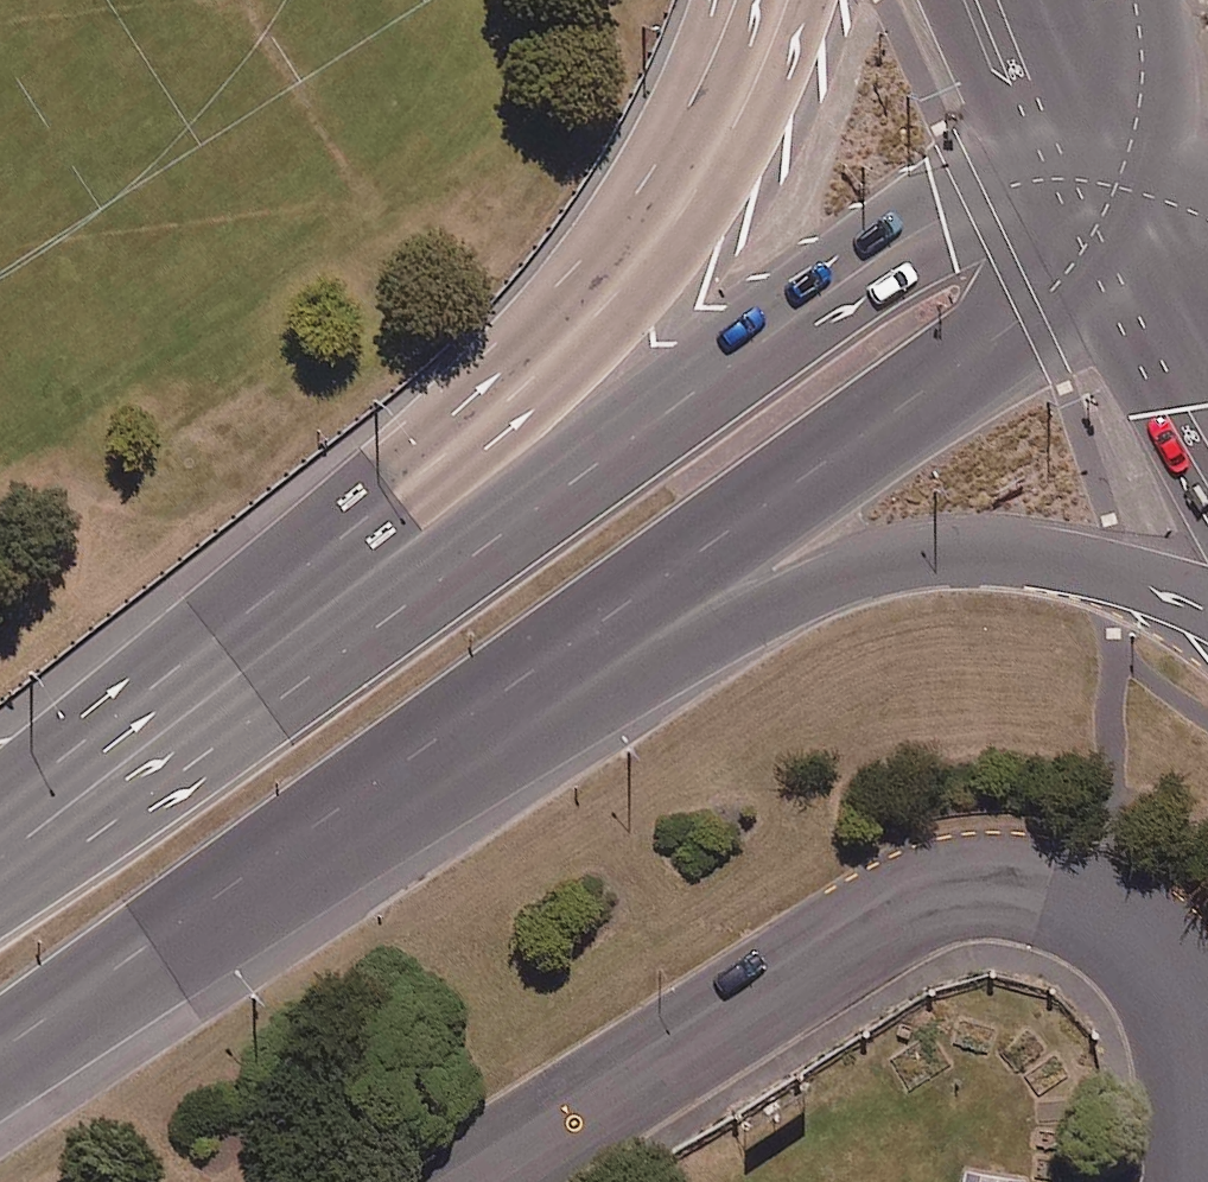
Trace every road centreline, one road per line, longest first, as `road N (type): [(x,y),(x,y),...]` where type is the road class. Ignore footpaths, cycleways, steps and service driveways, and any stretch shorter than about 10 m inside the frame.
road 1 (motorway): [(0,892),(348,650),(943,210),(1016,173)]
road 2 (motorway): [(0,804),(404,485),(615,297),(691,197),(754,89),(787,0)]
road 3 (motorway): [(1207,599),(1160,578),(1060,553),(915,553),(764,610),(435,810),(237,883)]
road 4 (motorway): [(1067,274),(769,502),(237,883)]
road 5 (residential): [(1207,1091),(1194,1026),(1163,956),(1114,911),(1058,883),(998,879),(935,890),(868,920),(456,1181)]
road 6 (trunk): [(1207,536),(1067,274)]
road 7 (motorway): [(237,883),(0,1051)]
road 8 (secondary): [(1120,186),(1045,0)]
road 9 (trunk): [(1136,0),(1143,93),(1120,186)]
road 10 (trunk): [(1016,173),(941,0)]
road 11 (secondary): [(1207,353),(1120,186)]

